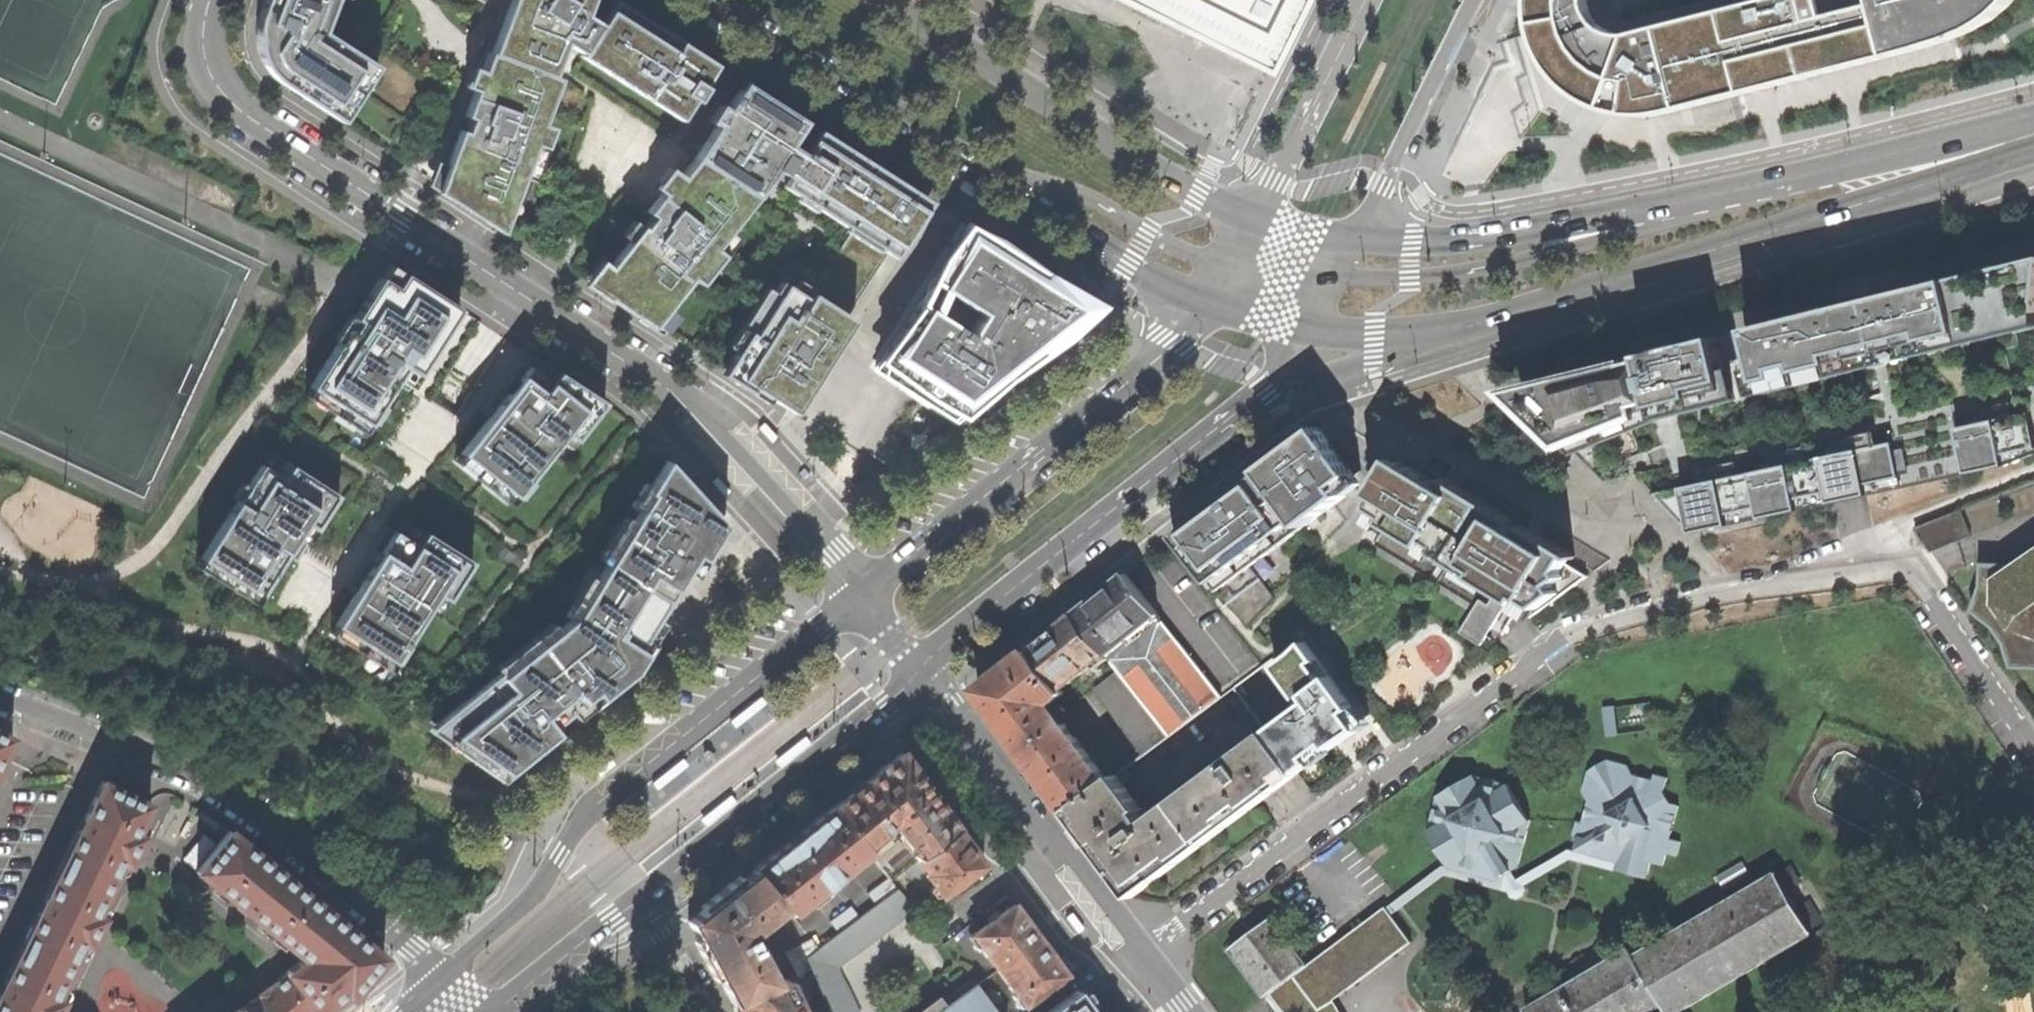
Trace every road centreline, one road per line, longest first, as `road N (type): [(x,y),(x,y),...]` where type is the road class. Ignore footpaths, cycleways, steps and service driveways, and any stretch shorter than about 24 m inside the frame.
road 1 (residential): [(1138,952),(1581,628),(1665,607),(1912,558),(2033,749)]
road 2 (residential): [(861,592),(674,390),(245,113),(215,76),(207,49),(215,0)]
road 3 (secondary): [(861,592),(597,802),(535,892),(439,979)]
road 4 (primary): [(1482,321),(2033,156)]
road 5 (residential): [(0,696),(188,775),(237,804),(439,979)]
road 6 (secondary): [(1802,176),(1697,216),(1490,268),(1331,278)]
road 7 (secondary): [(921,667),(1280,376)]
road 8 (primary): [(1802,176),(1506,233),(1351,241)]
road 9 (secondary): [(1202,304),(1157,358),(861,592)]
road 10 (primary): [(1255,218),(1203,197),(884,0)]
road 11 (secondary): [(638,898),(921,667)]
road 12 (residential): [(921,667),(1138,952)]
road 13 (primary): [(710,0),(965,164)]
road 14 (primary): [(965,164),(1078,199),(1185,255),(1227,263)]
road 15 (primary): [(965,164),(1107,256),(1202,304)]
road 16 (residential): [(1351,241),(1475,0)]
road 17 (residential): [(1365,0),(1255,218)]
road 18 (primary): [(2033,118),(1802,176)]
road 19 (primary): [(1280,376),(1376,362),(1482,321)]
road 20 (secondary): [(492,1011),(638,898)]
road 21 (primary): [(1304,328),(1375,332),(1482,321)]
road 22 (secondary): [(1331,278),(1255,282),(1202,304)]
road 23 (residential): [(707,1011),(638,898)]
road 24 (primary): [(1227,263),(1306,257),(1351,241)]

